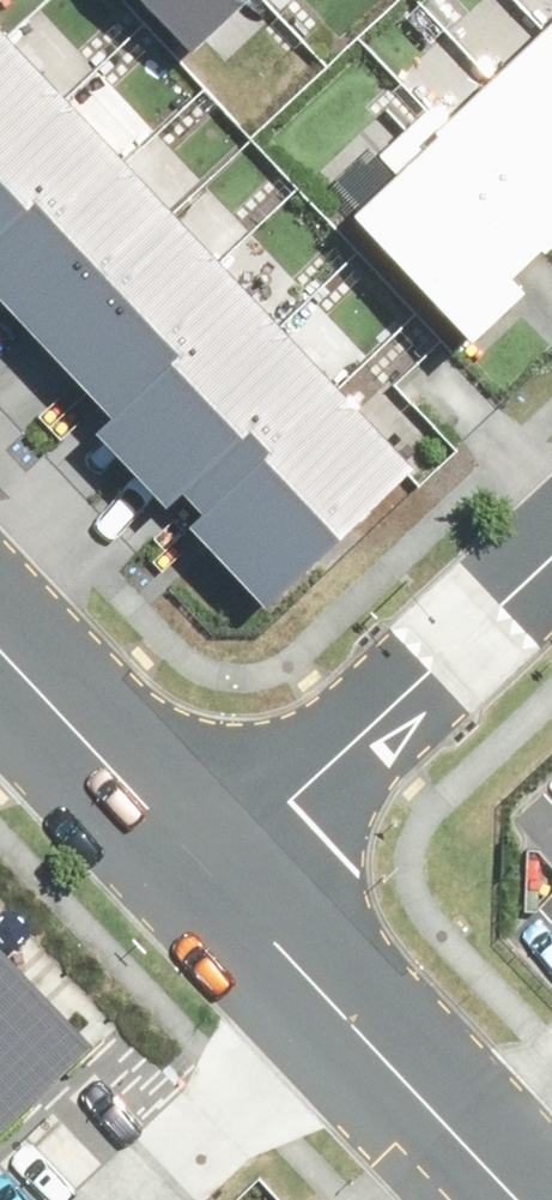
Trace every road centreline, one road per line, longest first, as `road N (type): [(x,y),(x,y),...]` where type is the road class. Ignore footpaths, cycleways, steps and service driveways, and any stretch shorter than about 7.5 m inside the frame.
road 1 (residential): [(551,545),(213,857)]
road 2 (residential): [(129,1199),(350,994)]
road 3 (tertiary): [(213,857),(0,644)]
road 4 (tertiary): [(546,1199),(350,994)]
road 5 (tertiary): [(350,994),(213,857)]

